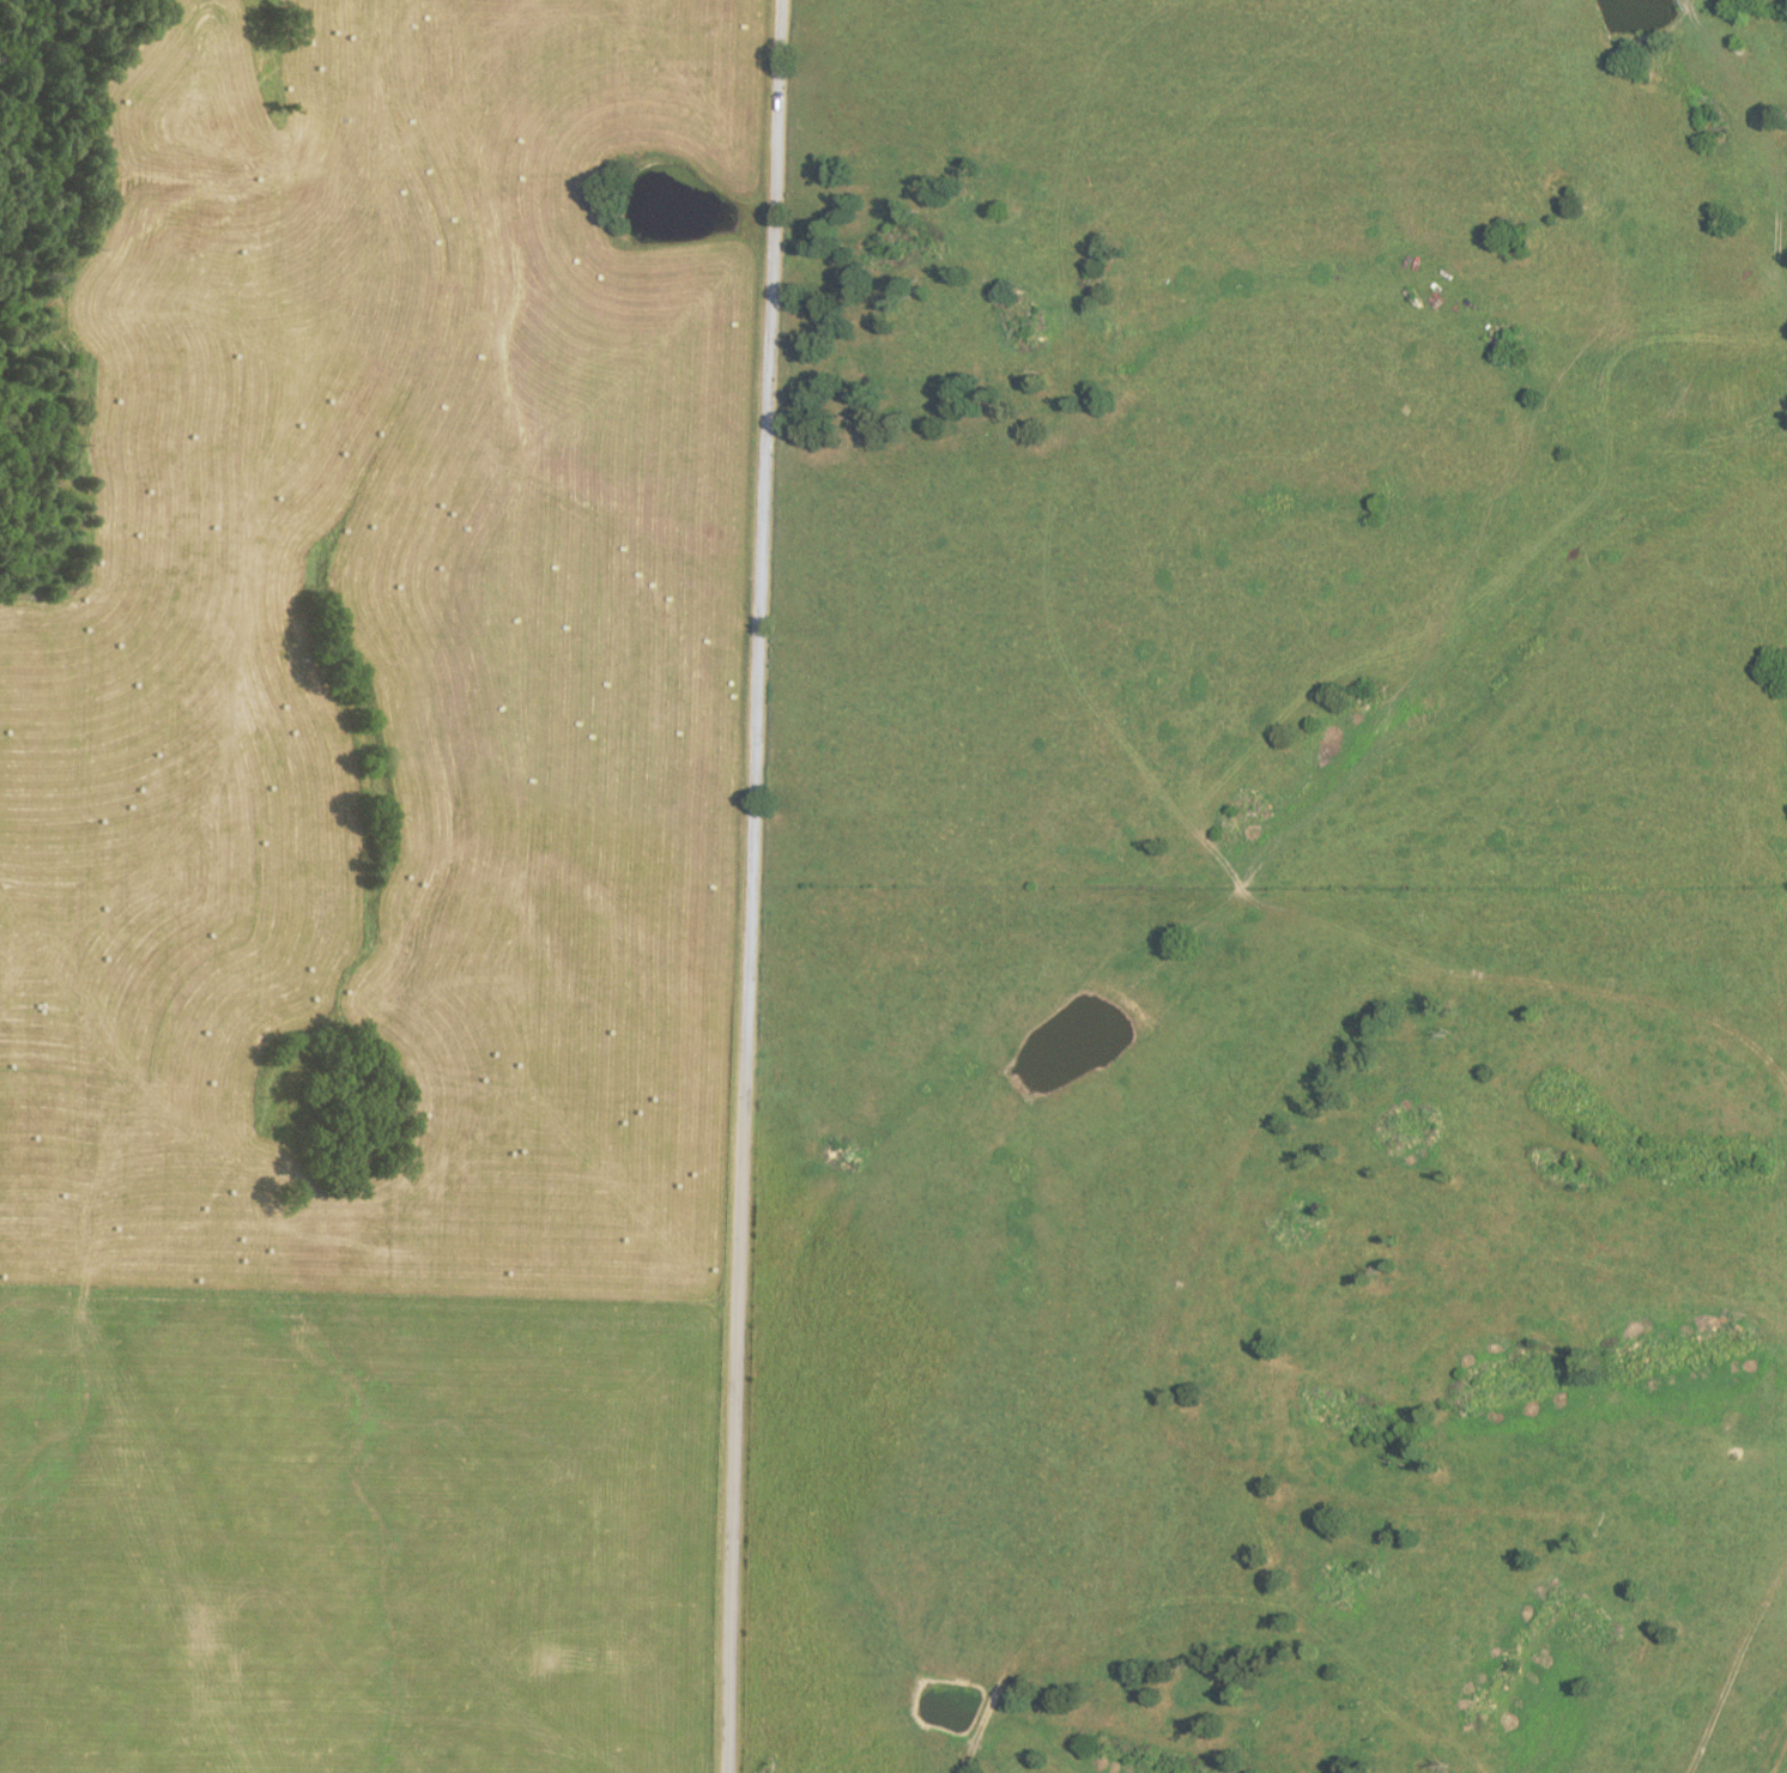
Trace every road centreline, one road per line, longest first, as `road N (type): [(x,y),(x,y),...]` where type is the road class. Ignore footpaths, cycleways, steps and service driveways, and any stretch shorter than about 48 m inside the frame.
road 1 (residential): [(728,1772),(756,594),(780,0)]

